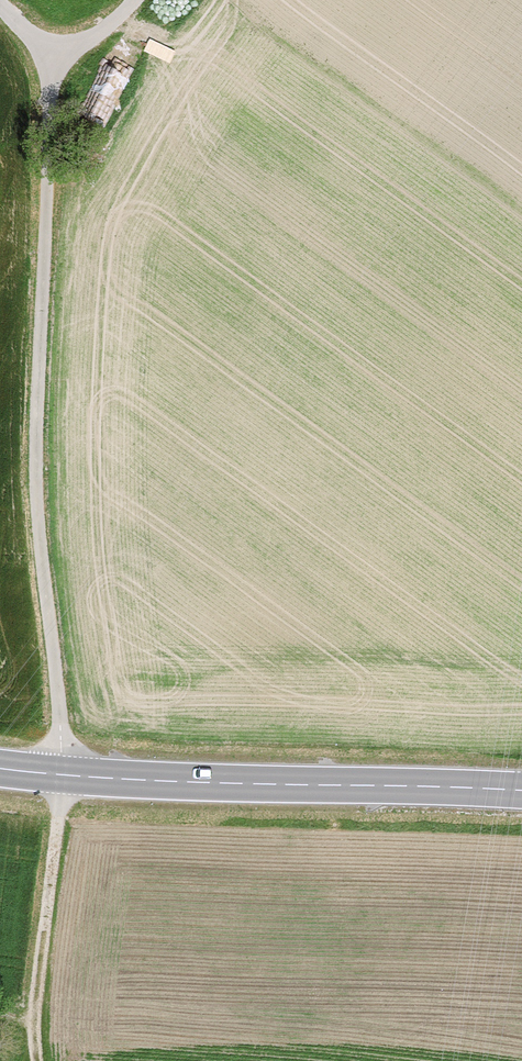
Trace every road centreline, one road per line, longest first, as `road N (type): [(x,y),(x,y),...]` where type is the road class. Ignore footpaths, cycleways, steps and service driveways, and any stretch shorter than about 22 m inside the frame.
road 1 (residential): [(67,780),(38,427),(51,54)]
road 2 (secondary): [(521,794),(297,795),(67,780)]

